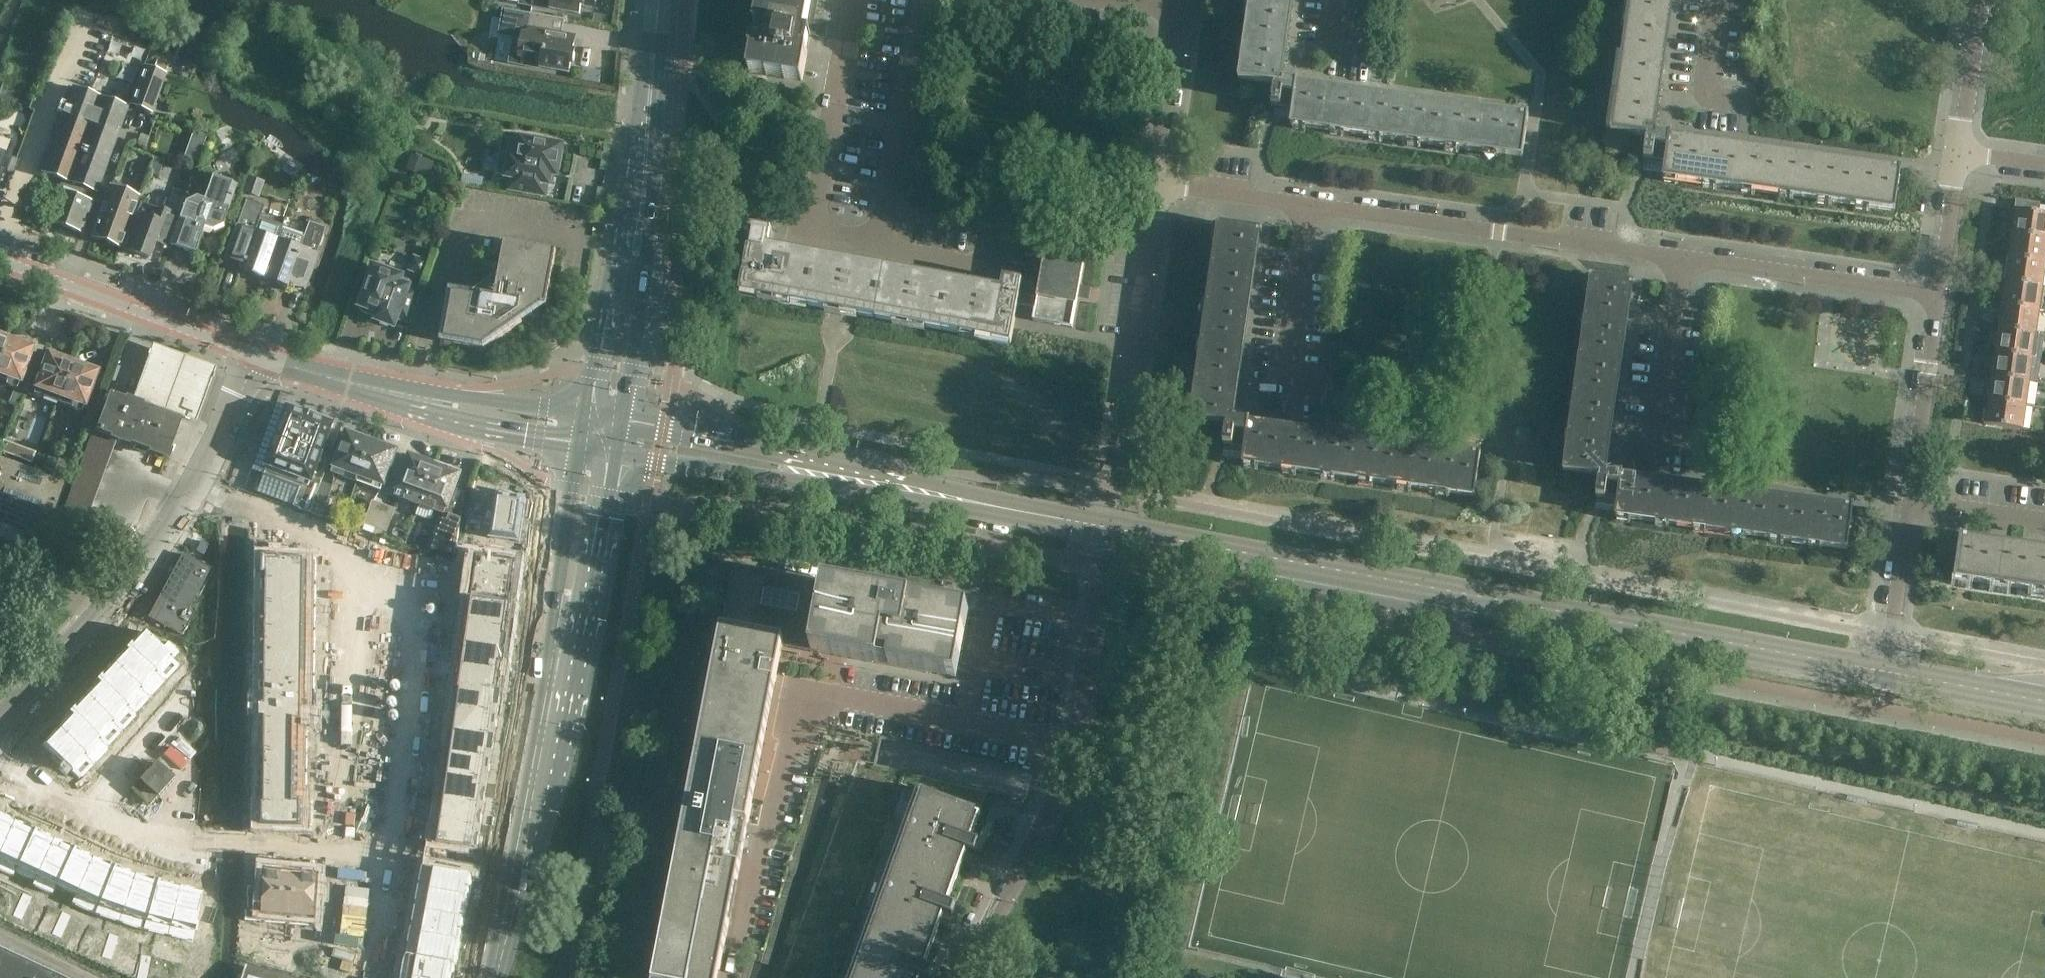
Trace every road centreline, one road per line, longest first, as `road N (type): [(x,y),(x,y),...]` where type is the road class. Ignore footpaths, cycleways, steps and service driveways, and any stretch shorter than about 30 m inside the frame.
road 1 (tertiary): [(1881,671),(1106,532)]
road 2 (secondary): [(497,977),(601,434)]
road 3 (tertiary): [(1106,532),(601,434)]
road 4 (residential): [(193,484),(391,563),(369,849)]
road 5 (unclassified): [(964,977),(1072,749),(1106,532)]
road 6 (secondary): [(601,434),(659,0)]
road 7 (residential): [(0,754),(155,828),(369,849)]
road 8 (residential): [(1675,253),(1307,204)]
road 9 (tertiary): [(601,434),(251,360)]
road 10 (unclassified): [(0,726),(179,516),(193,484)]
road 11 (residential): [(1109,488),(1155,183)]
road 12 (residential): [(882,245),(813,233),(852,0)]
road 13 (tertiary): [(251,360),(0,261)]
road 14 (residential): [(1934,287),(1675,253)]
road 15 (residential): [(925,0),(882,245)]
road 16 (residential): [(1902,502),(1934,287)]
road 17 (residential): [(1681,439),(1654,435),(1675,253)]
road 18 (residential): [(1311,389),(1285,384),(1307,204)]
road 19 (residential): [(1155,183),(1180,13)]
road 20 (residential): [(1881,671),(1902,502)]
road 21 (tertiary): [(2044,700),(1881,671)]
road 22 (residential): [(1307,204),(1155,183)]
road 23 (residential): [(1954,150),(1974,0)]
road 24 (residential): [(2044,523),(1902,502)]
road 25 (residential): [(1934,287),(1954,150)]
road 26 (unclassified): [(193,484),(251,360)]
road 27 (residential): [(1731,97),(1704,92),(1715,0)]

